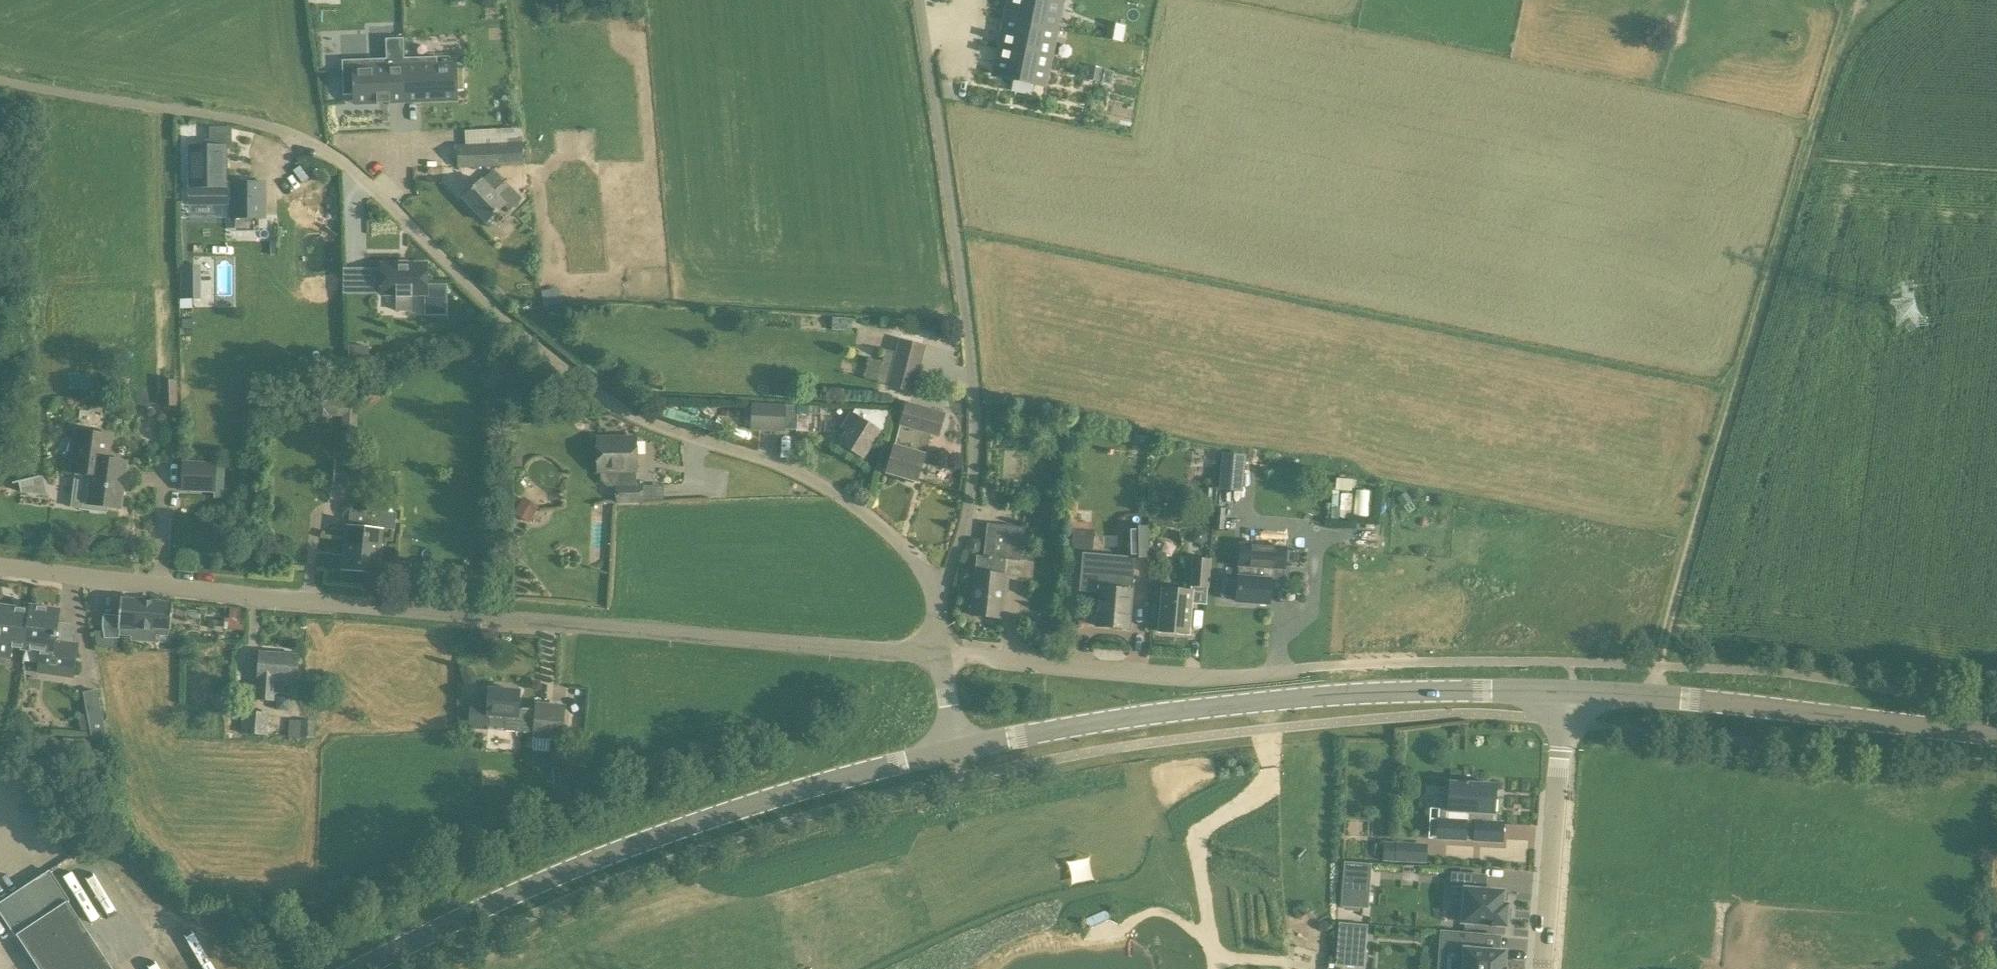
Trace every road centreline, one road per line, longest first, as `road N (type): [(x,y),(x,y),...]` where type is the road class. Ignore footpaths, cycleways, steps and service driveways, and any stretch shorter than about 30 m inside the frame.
road 1 (unclassified): [(942,595),(860,506),(792,470),(647,423),(587,388),(509,325),(359,175),(322,151),(283,132),(206,115),(0,82)]
road 2 (unclassified): [(940,654),(329,604),(0,565)]
road 3 (track): [(1655,696),(1696,525),(1849,18)]
road 4 (tertiary): [(362,968),(564,873),(728,812),(956,749)]
road 5 (tertiary): [(956,749),(1293,698),(1567,692)]
road 6 (unclassified): [(942,595),(967,518),(975,423),(919,0)]
road 7 (tertiary): [(1996,737),(1567,692)]
road 8 (unclassified): [(1302,669),(1205,676),(940,654)]
road 9 (unclassified): [(1544,968),(1567,692)]

